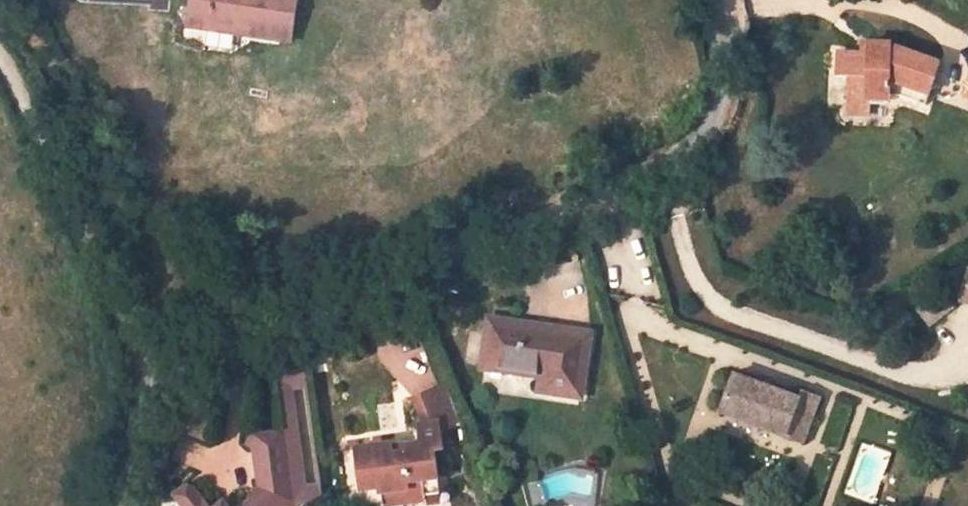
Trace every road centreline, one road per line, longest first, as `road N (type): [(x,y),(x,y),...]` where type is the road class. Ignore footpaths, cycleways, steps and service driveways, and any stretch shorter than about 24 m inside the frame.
road 1 (residential): [(149,373),(651,165),(712,116),(722,69),(713,0)]
road 2 (track): [(0,75),(125,353),(149,373)]
road 3 (residential): [(149,373),(117,505)]

